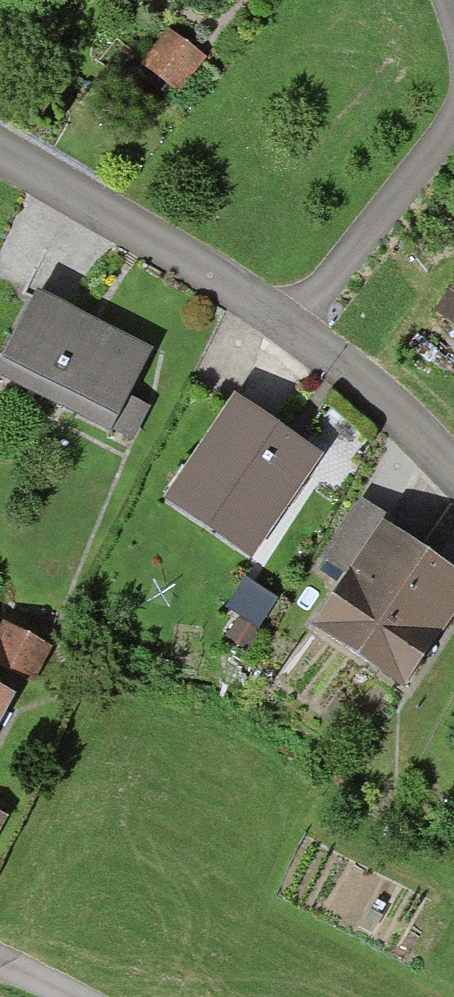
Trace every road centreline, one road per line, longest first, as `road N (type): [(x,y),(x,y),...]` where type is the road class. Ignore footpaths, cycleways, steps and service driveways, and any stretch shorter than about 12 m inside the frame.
road 1 (residential): [(453,476),(395,409),(288,328),(102,202),(0,145)]

